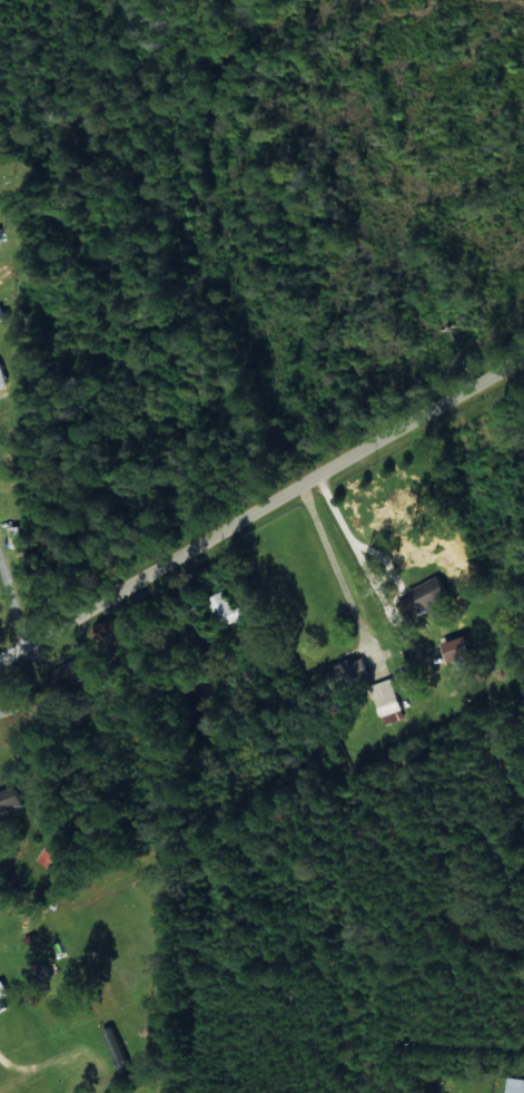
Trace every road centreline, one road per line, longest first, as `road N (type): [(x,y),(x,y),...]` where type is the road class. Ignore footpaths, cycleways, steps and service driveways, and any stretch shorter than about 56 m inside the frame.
road 1 (residential): [(0,680),(523,374)]

